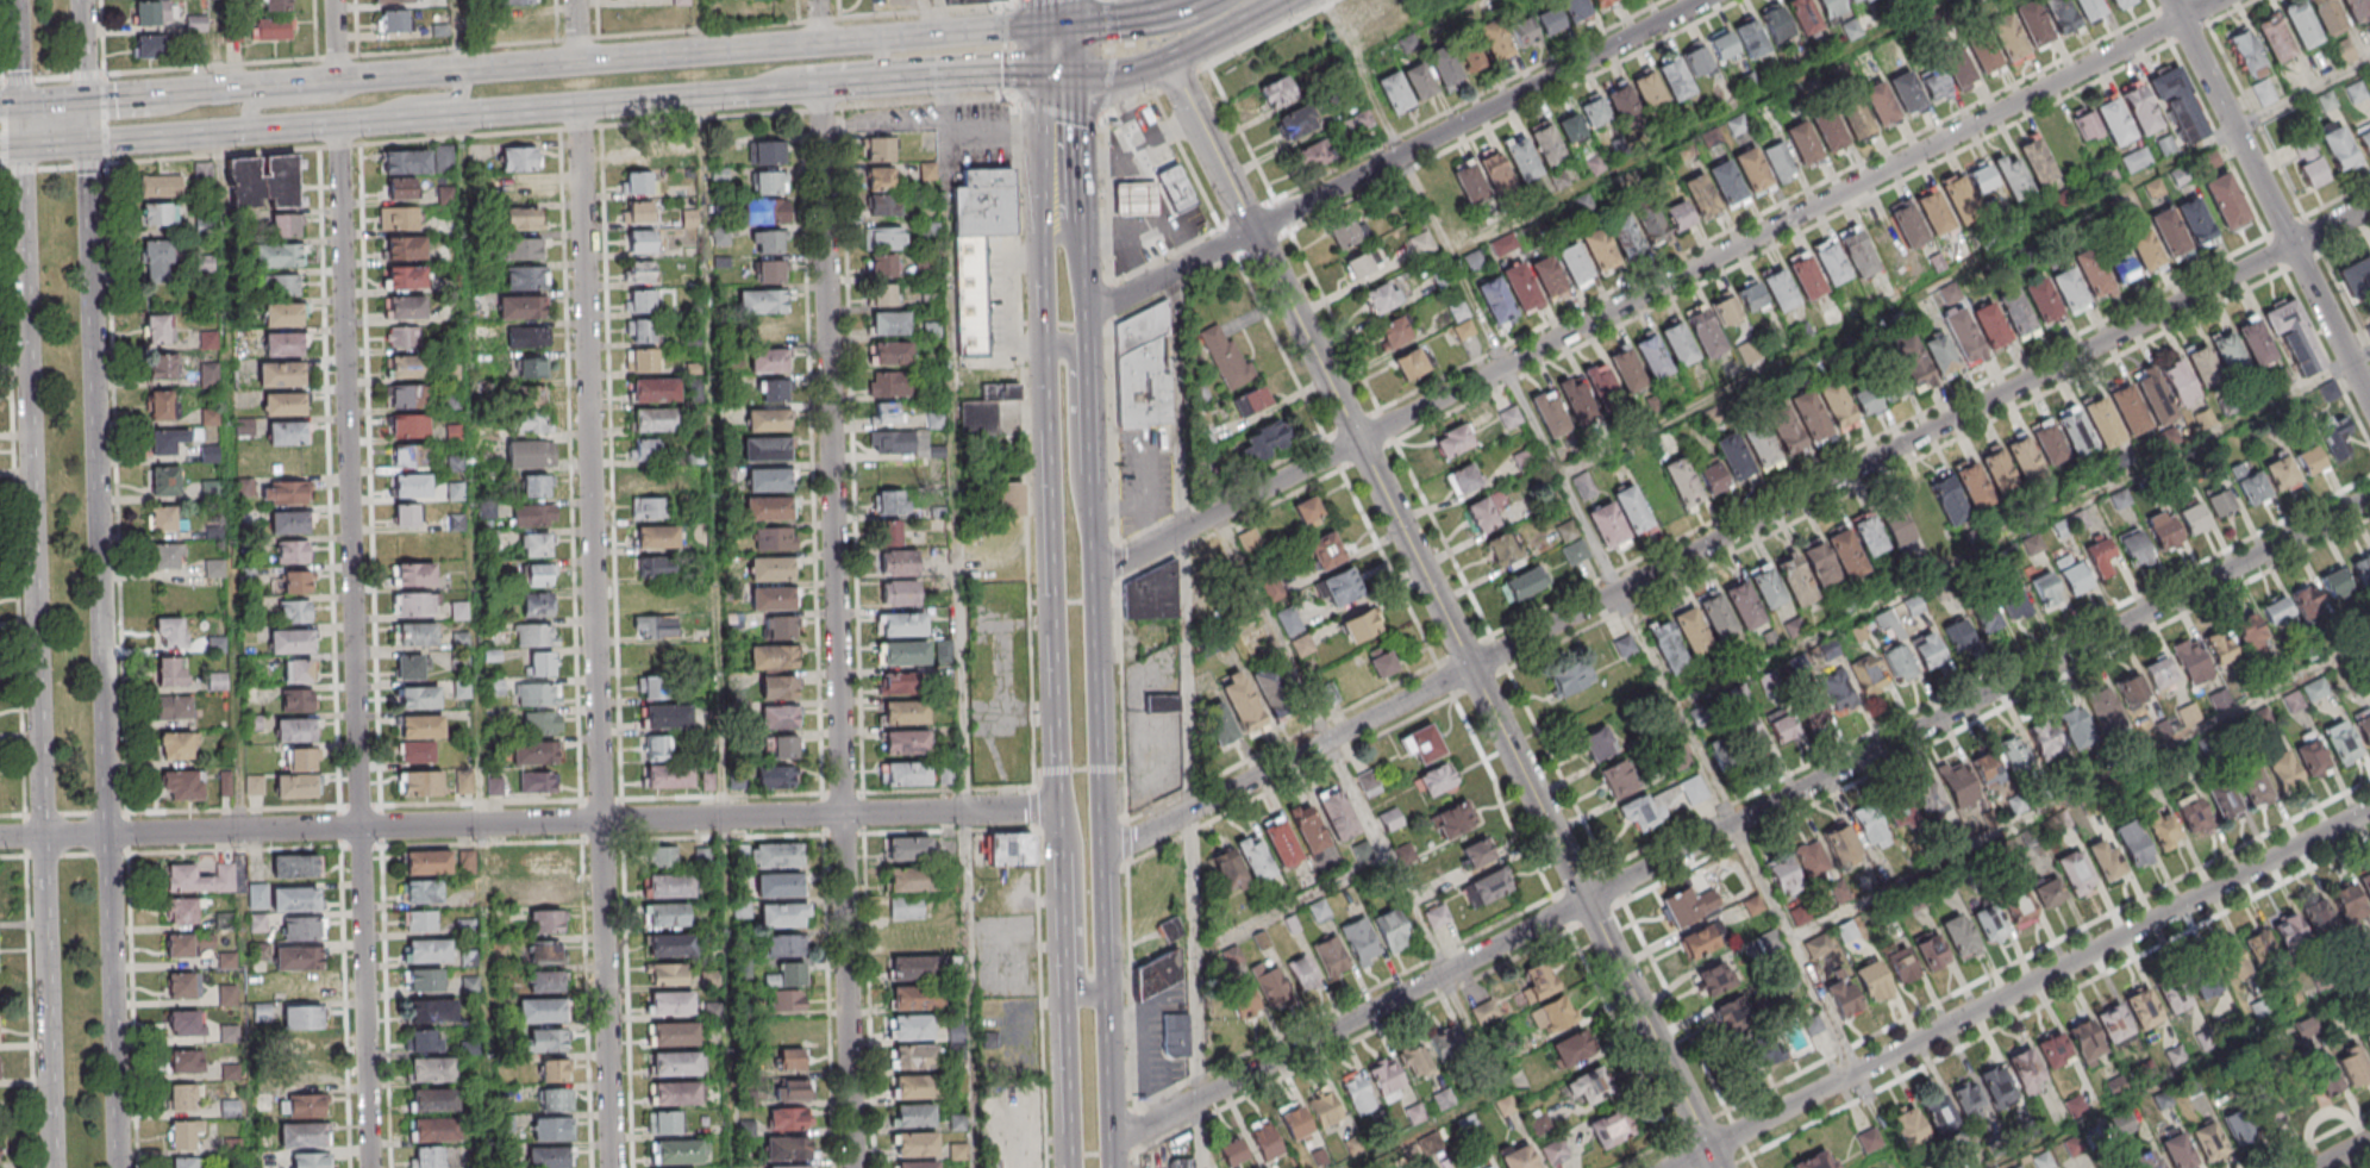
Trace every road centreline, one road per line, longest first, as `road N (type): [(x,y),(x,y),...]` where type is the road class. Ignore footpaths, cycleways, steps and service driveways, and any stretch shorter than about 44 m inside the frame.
road 1 (residential): [(2369,498),(1114,1141)]
road 2 (residential): [(2296,245),(1106,852)]
road 3 (tertiary): [(17,0),(56,1167)]
road 4 (residential): [(856,1167),(824,87)]
road 5 (residential): [(614,1167),(581,106)]
road 6 (residential): [(1059,807),(0,837)]
road 7 (residential): [(373,1167),(339,124)]
road 8 (tertiary): [(117,1167),(89,144)]
road 9 (residential): [(2217,0),(1357,441)]
road 10 (tertiary): [(1718,1167),(1357,441)]
road 11 (residential): [(2369,809),(1673,1167)]
road 12 (secondary): [(1115,1167),(1095,475)]
road 13 (residential): [(1704,0),(1090,314)]
road 14 (secondary): [(1058,186),(1043,255),(1061,855)]
road 15 (trunk): [(821,43),(363,77)]
road 16 (tertiary): [(1357,441),(1170,60)]
road 17 (trunk): [(370,121),(783,90)]
road 18 (residential): [(1357,441),(1099,573)]
road 19 (residential): [(2296,245),(2170,0)]
road 20 (secondary): [(1058,782),(1080,845),(1084,983),(1094,995),(1111,995)]
road 21 (secondary): [(1098,546),(1077,476),(1073,352),(1044,345)]
road 22 (trunk): [(862,85),(1058,76)]
road 23 (secondary): [(1065,975),(1072,1167)]
road 24 (trunk): [(1011,29),(821,43)]
road 25 (trunk): [(338,80),(165,93)]
road 26 (residential): [(2369,402),(2296,245)]
road 27 (secondary): [(1090,351),(1083,245),(1058,186)]
road 28 (trunk): [(89,144),(251,131)]
road 29 (trunk): [(753,93),(788,70),(875,64),(881,38)]
road 30 (trunk): [(363,77),(331,100),(257,106),(251,131)]
road 31 (secondary): [(1095,475),(1090,351)]
road 32 (secondary): [(1061,855),(1065,975)]

